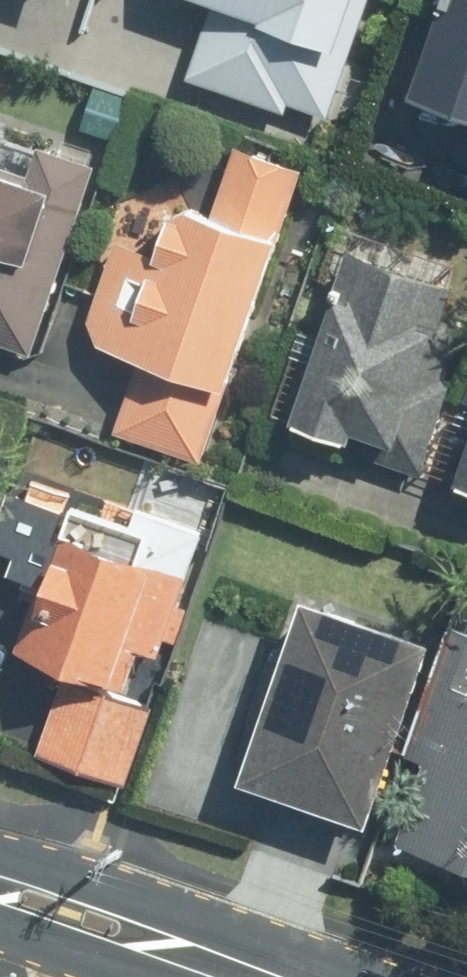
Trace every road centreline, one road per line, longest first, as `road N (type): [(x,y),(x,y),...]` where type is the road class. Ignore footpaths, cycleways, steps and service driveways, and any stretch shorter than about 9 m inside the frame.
road 1 (tertiary): [(0,863),(340,976)]
road 2 (tertiary): [(160,976),(0,924)]

